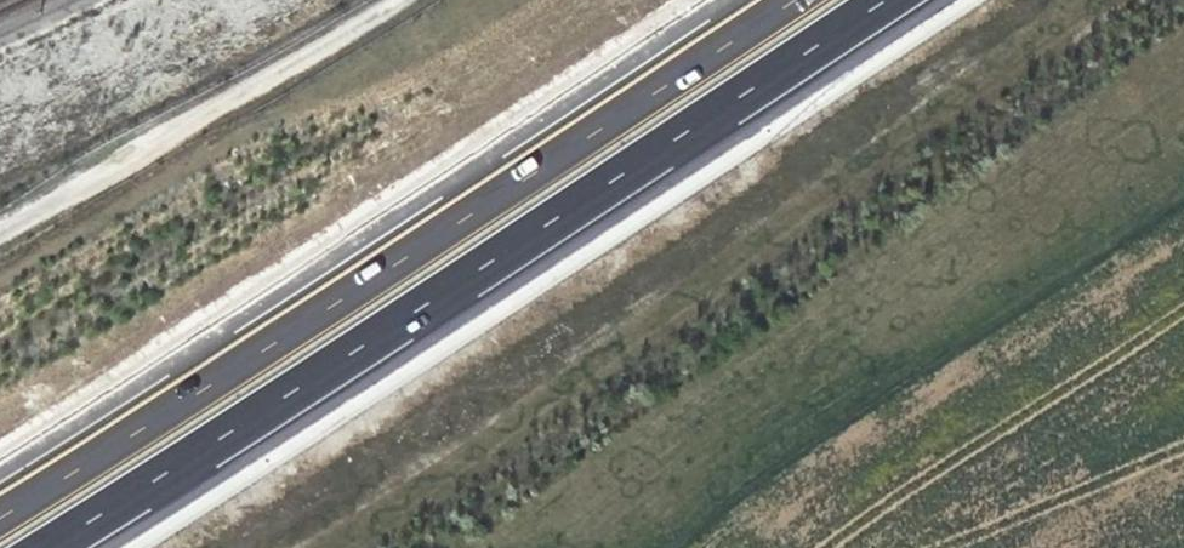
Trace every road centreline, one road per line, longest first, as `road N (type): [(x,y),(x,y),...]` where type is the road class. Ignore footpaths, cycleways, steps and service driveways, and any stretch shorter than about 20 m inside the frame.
road 1 (motorway): [(47,547),(886,0)]
road 2 (motorway): [(779,0),(0,508)]

